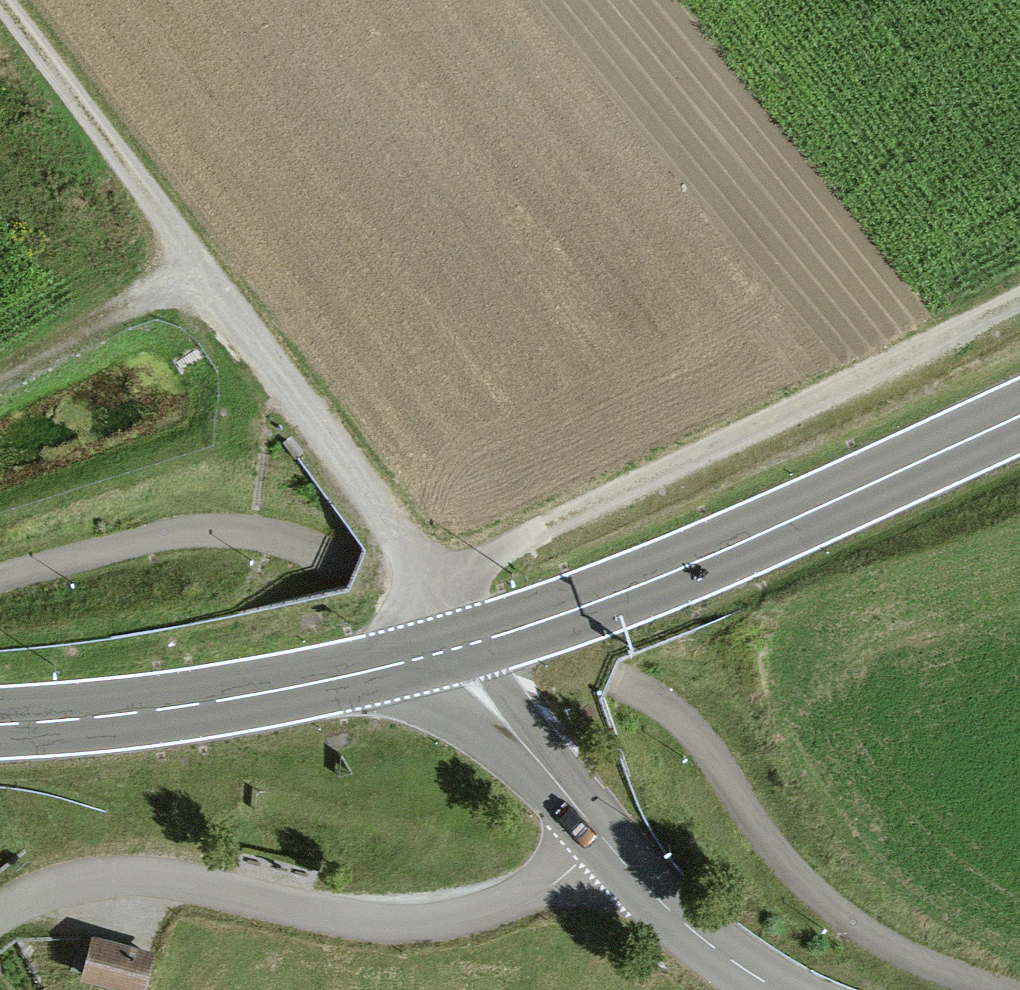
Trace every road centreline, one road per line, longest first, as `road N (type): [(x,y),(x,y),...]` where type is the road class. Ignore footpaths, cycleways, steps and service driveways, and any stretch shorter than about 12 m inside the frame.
road 1 (track): [(433,582),(1019,299)]
road 2 (residential): [(0,910),(86,877),(163,879),(327,917),(424,924),(513,899),(578,863),(603,838)]
road 3 (trunk): [(1019,415),(615,595),(453,649)]
road 4 (secondary): [(453,649),(190,704),(0,723)]
road 5 (track): [(193,269),(433,582)]
road 6 (track): [(0,6),(193,269)]
road 7 (tertiary): [(603,838),(453,649)]
road 8 (tertiary): [(780,989),(680,920),(603,838)]
road 9 (track): [(193,269),(0,375)]

